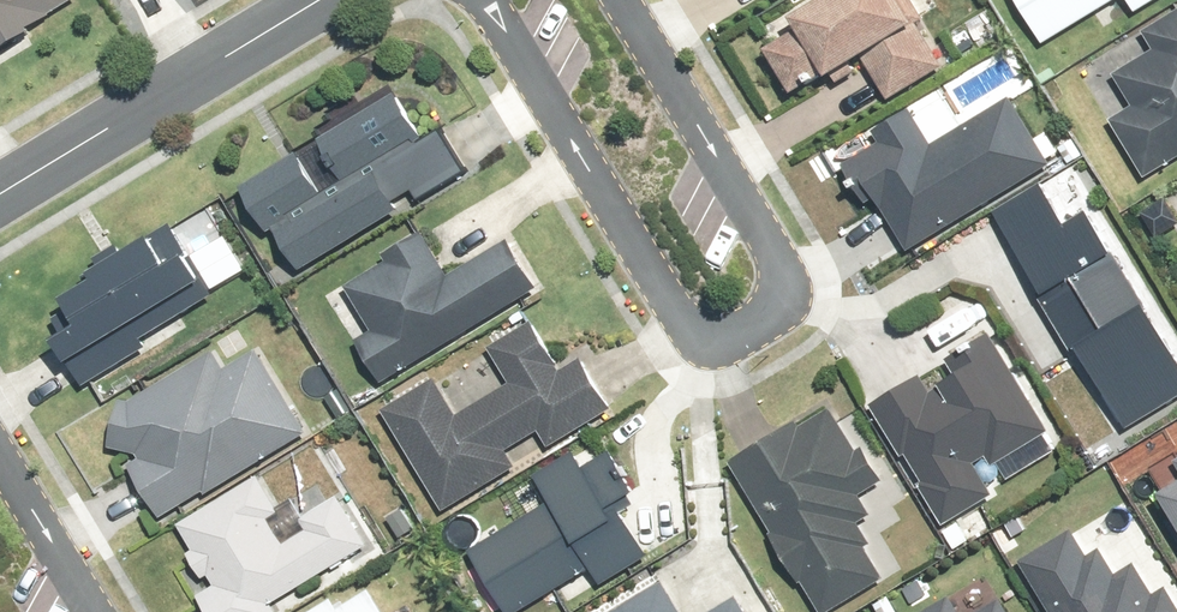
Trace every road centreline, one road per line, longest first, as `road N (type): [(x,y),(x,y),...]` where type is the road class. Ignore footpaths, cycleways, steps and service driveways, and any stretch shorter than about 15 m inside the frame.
road 1 (residential): [(620,0),(790,282),(780,302),(712,343),(695,340),(479,0)]
road 2 (residential): [(318,0),(0,188)]
road 3 (residential): [(0,452),(95,611)]

